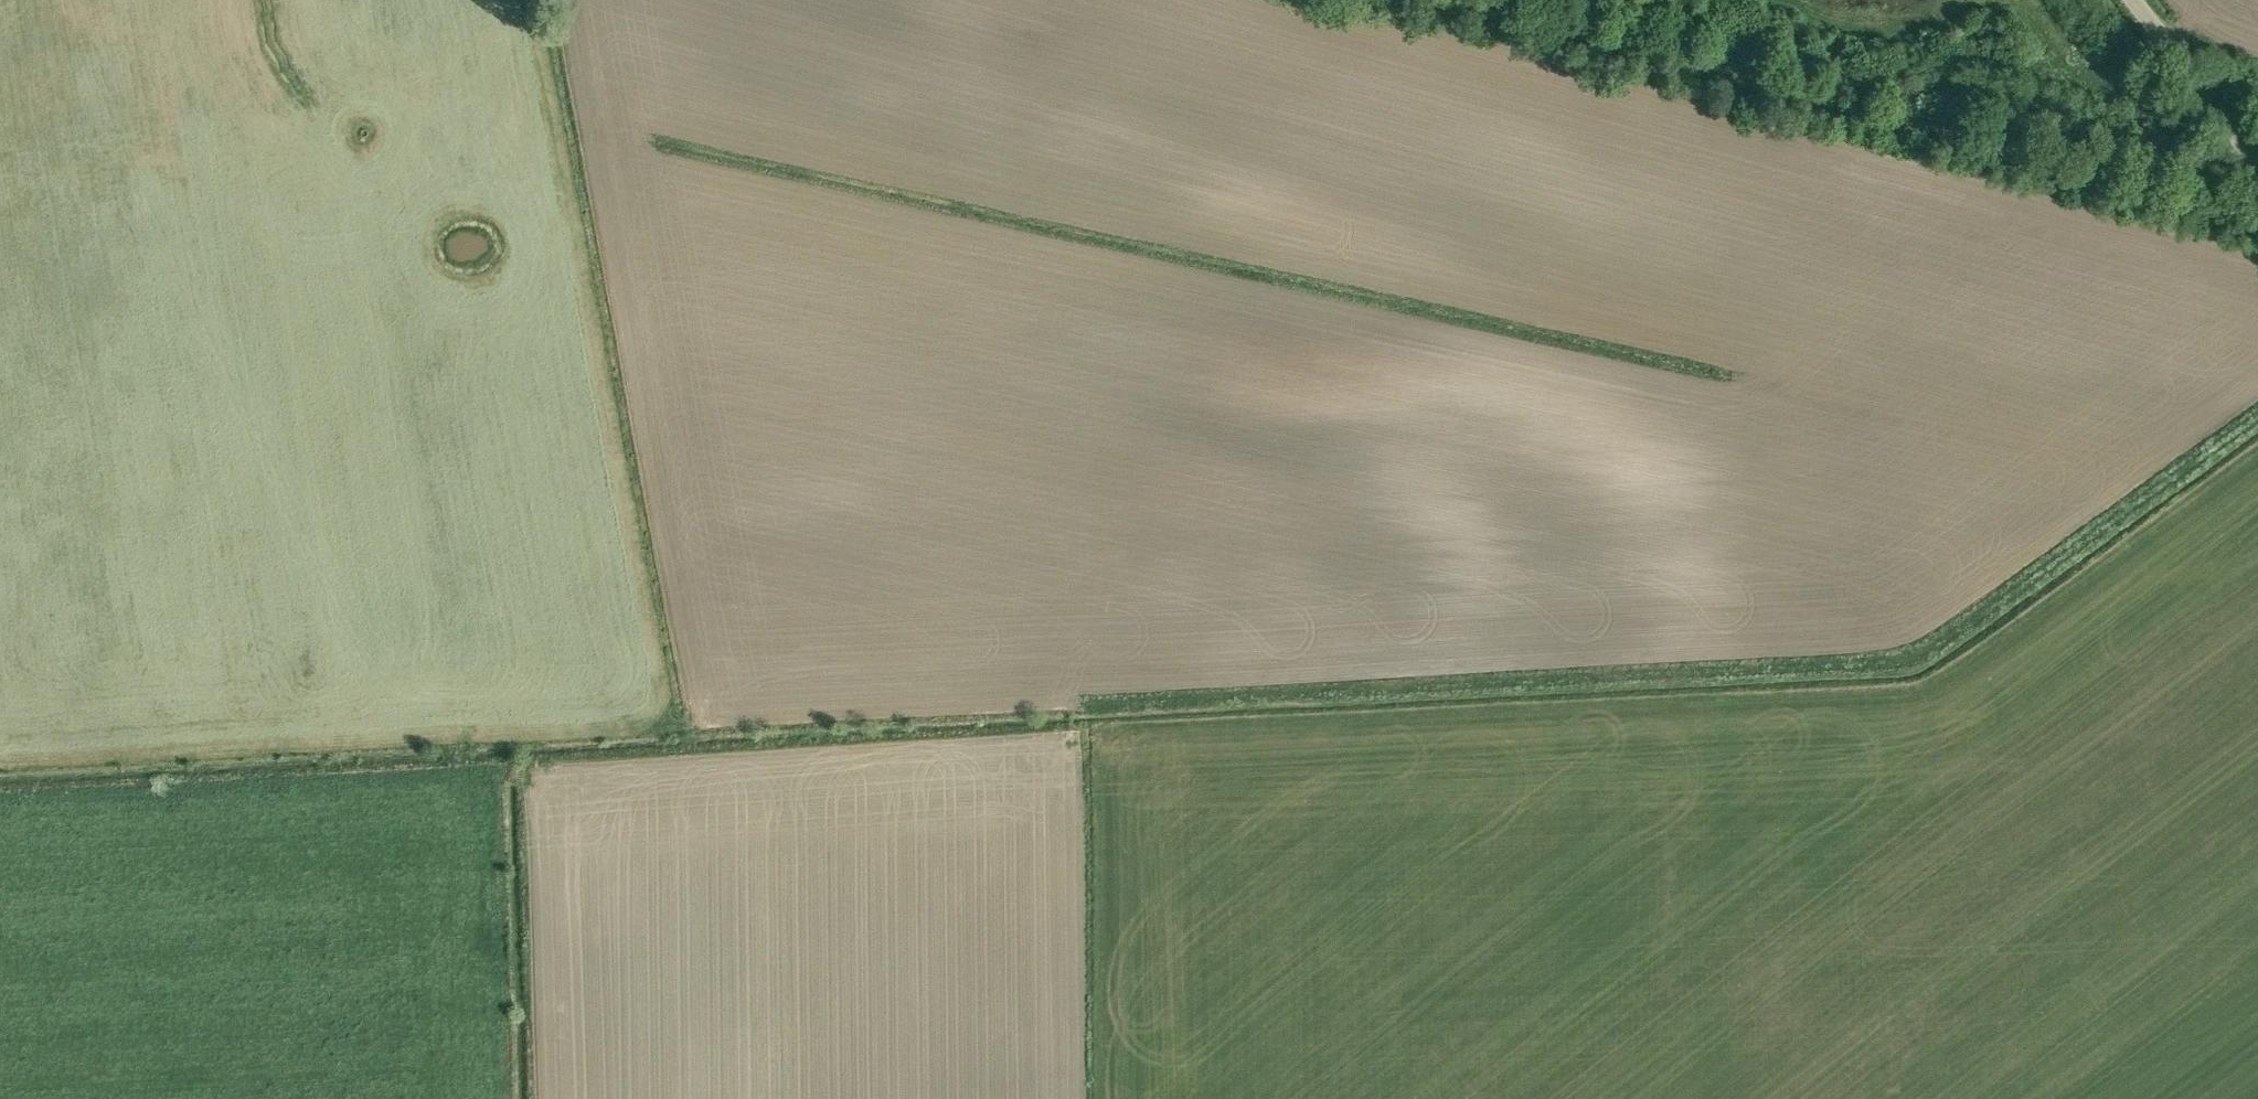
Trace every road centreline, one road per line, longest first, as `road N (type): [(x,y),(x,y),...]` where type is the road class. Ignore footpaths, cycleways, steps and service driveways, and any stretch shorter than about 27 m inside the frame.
road 1 (track): [(2257,232),(1428,0)]
road 2 (unclassified): [(2257,171),(2131,0)]

